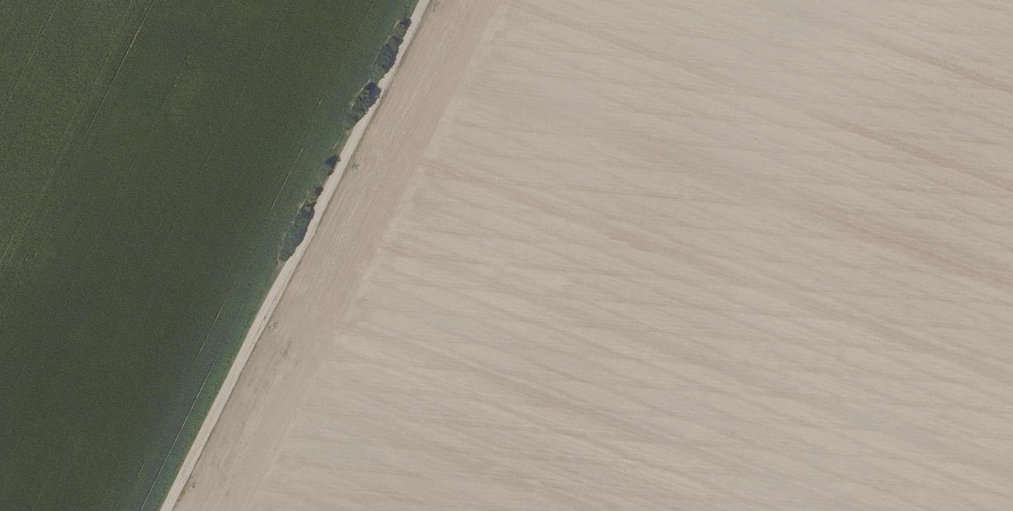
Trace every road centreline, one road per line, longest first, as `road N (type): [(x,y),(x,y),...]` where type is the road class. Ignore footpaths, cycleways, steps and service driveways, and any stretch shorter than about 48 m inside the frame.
road 1 (track): [(165,510),(424,0)]

